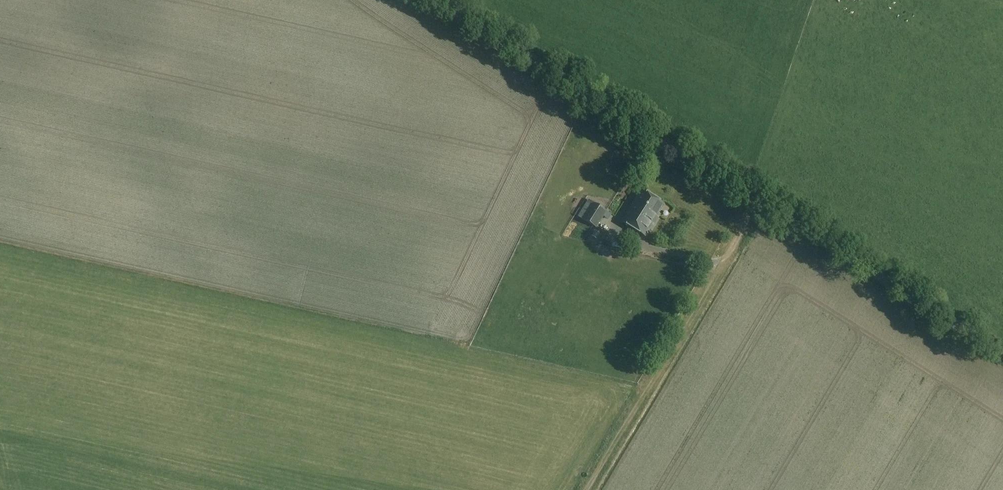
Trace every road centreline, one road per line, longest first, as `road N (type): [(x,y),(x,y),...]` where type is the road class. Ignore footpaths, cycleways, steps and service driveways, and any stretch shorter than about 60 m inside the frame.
road 1 (tertiary): [(1002,354),(438,0)]
road 2 (track): [(715,263),(717,275),(588,489)]

